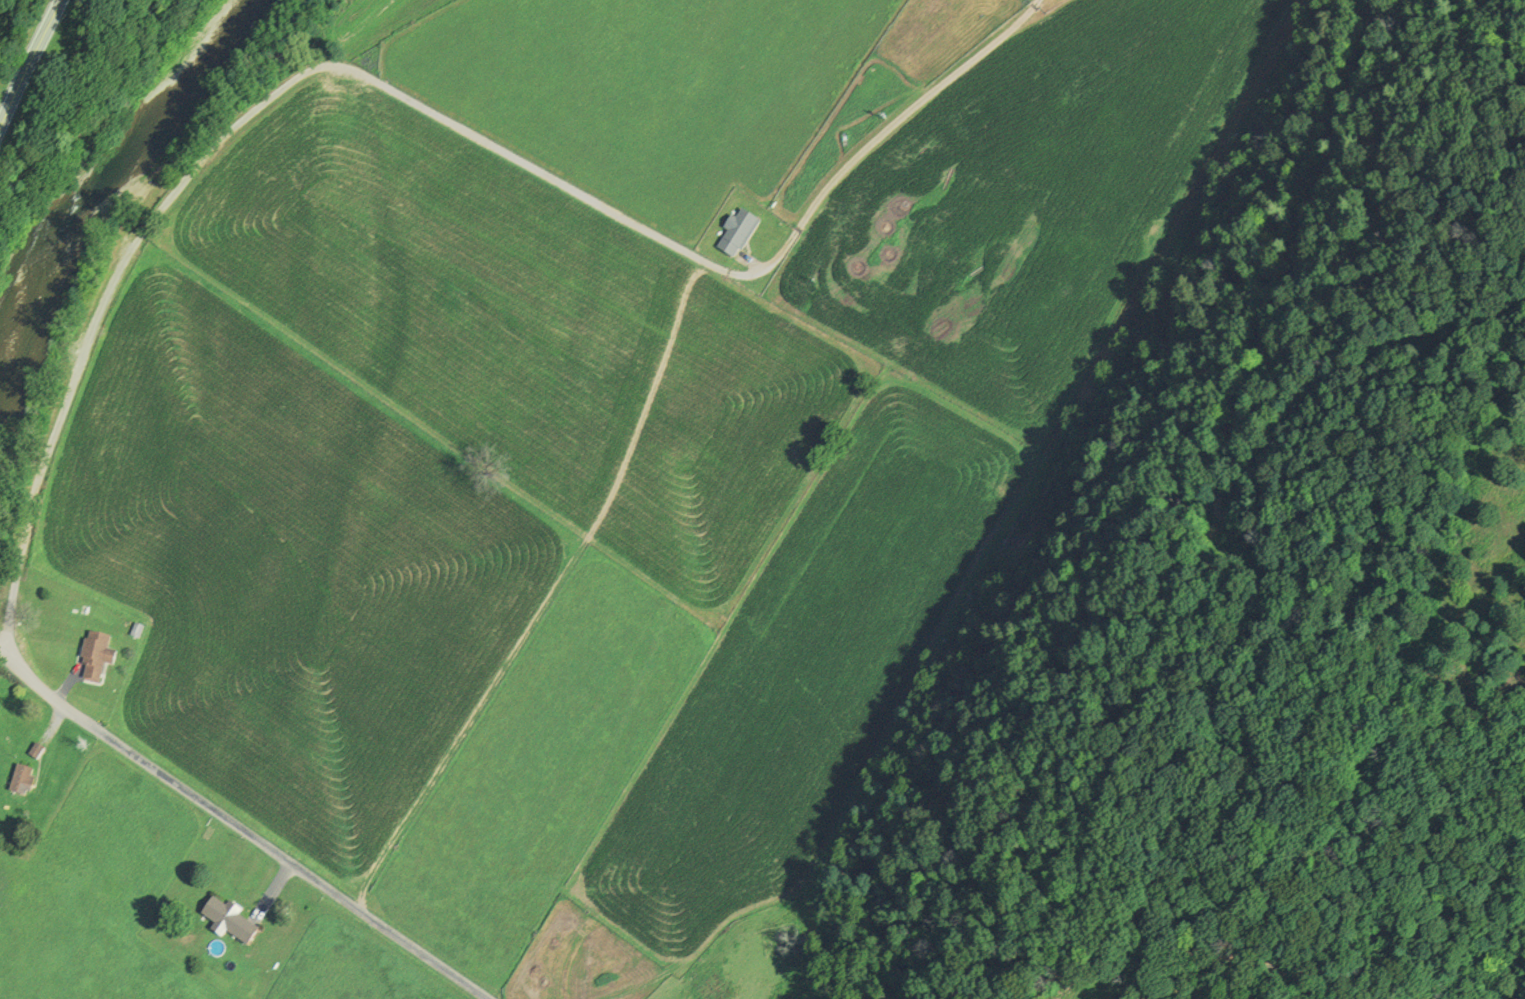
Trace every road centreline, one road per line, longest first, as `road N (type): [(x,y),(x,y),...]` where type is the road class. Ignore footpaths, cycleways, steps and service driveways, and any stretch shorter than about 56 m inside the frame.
road 1 (track): [(1073,998),(1135,890),(1356,703),(1430,653),(1486,589),(1524,501)]
road 2 (tertiary): [(483,998),(62,706),(0,654)]
road 3 (primary): [(0,139),(66,0)]

